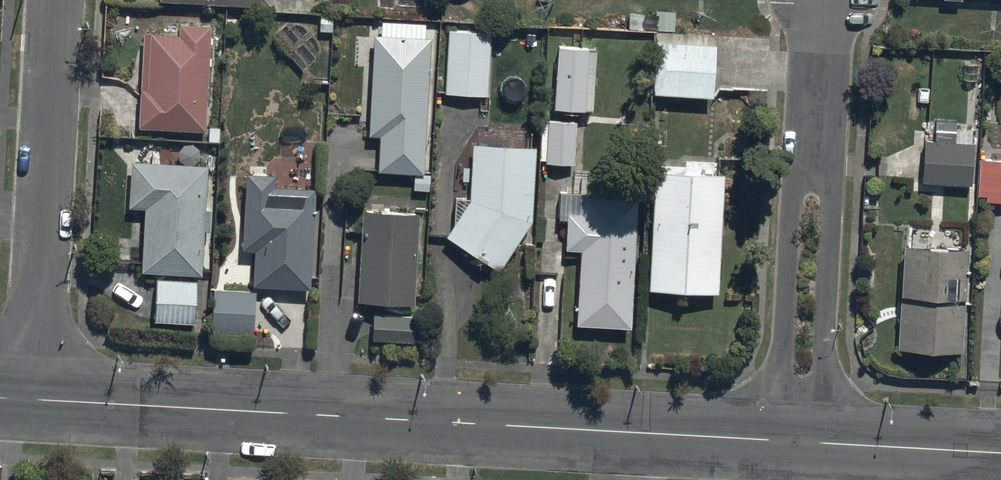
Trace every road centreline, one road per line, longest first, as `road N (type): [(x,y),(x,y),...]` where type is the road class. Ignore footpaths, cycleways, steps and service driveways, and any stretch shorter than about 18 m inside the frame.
road 1 (tertiary): [(799,441),(33,400)]
road 2 (residential): [(824,0),(799,441)]
road 3 (residential): [(33,400),(56,0)]
road 4 (tertiary): [(1000,453),(799,441)]

